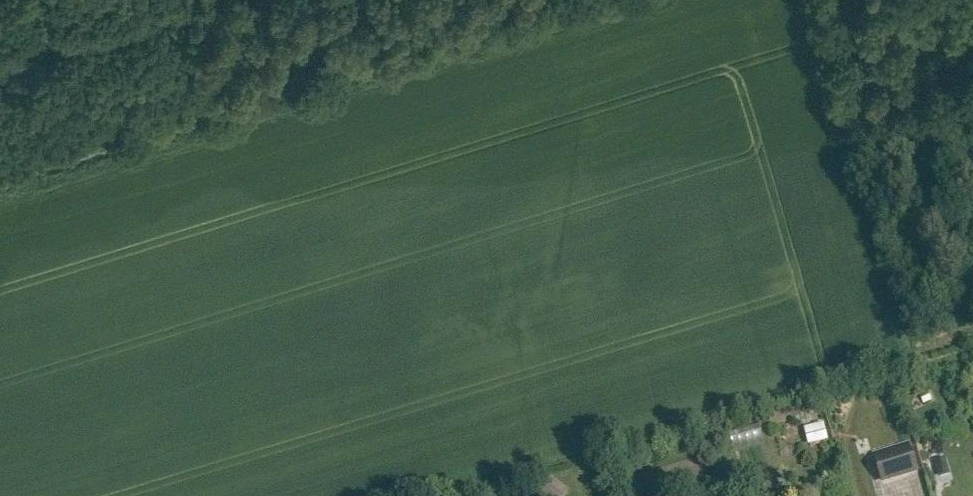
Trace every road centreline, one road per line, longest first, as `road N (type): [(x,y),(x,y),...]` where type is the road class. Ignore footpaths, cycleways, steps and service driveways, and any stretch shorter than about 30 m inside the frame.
road 1 (track): [(0,62),(173,0)]

